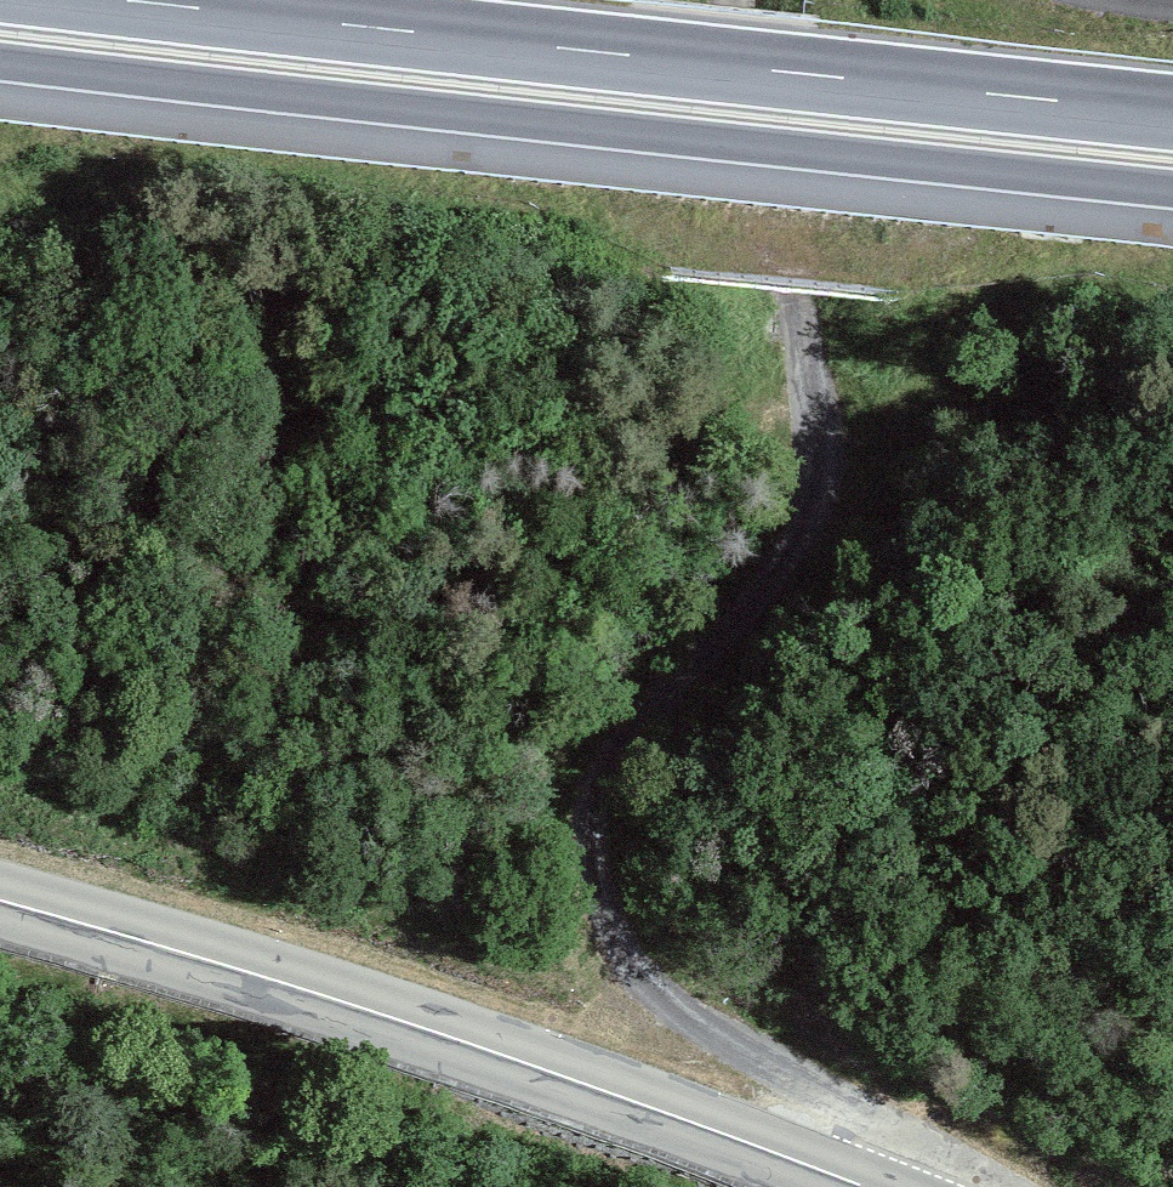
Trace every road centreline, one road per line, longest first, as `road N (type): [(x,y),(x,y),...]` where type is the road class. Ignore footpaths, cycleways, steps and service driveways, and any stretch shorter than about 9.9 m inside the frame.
road 1 (trunk): [(0,61),(1172,189)]
road 2 (track): [(885,1186),(788,1077),(661,998),(618,946),(592,870),(603,783),(624,742),(761,591),(809,519),(818,419),(796,294)]
road 3 (trunk): [(1172,113),(126,0)]
road 4 (secondary): [(862,1186),(383,1015),(0,901)]
road 5 (track): [(733,0),(796,294)]

